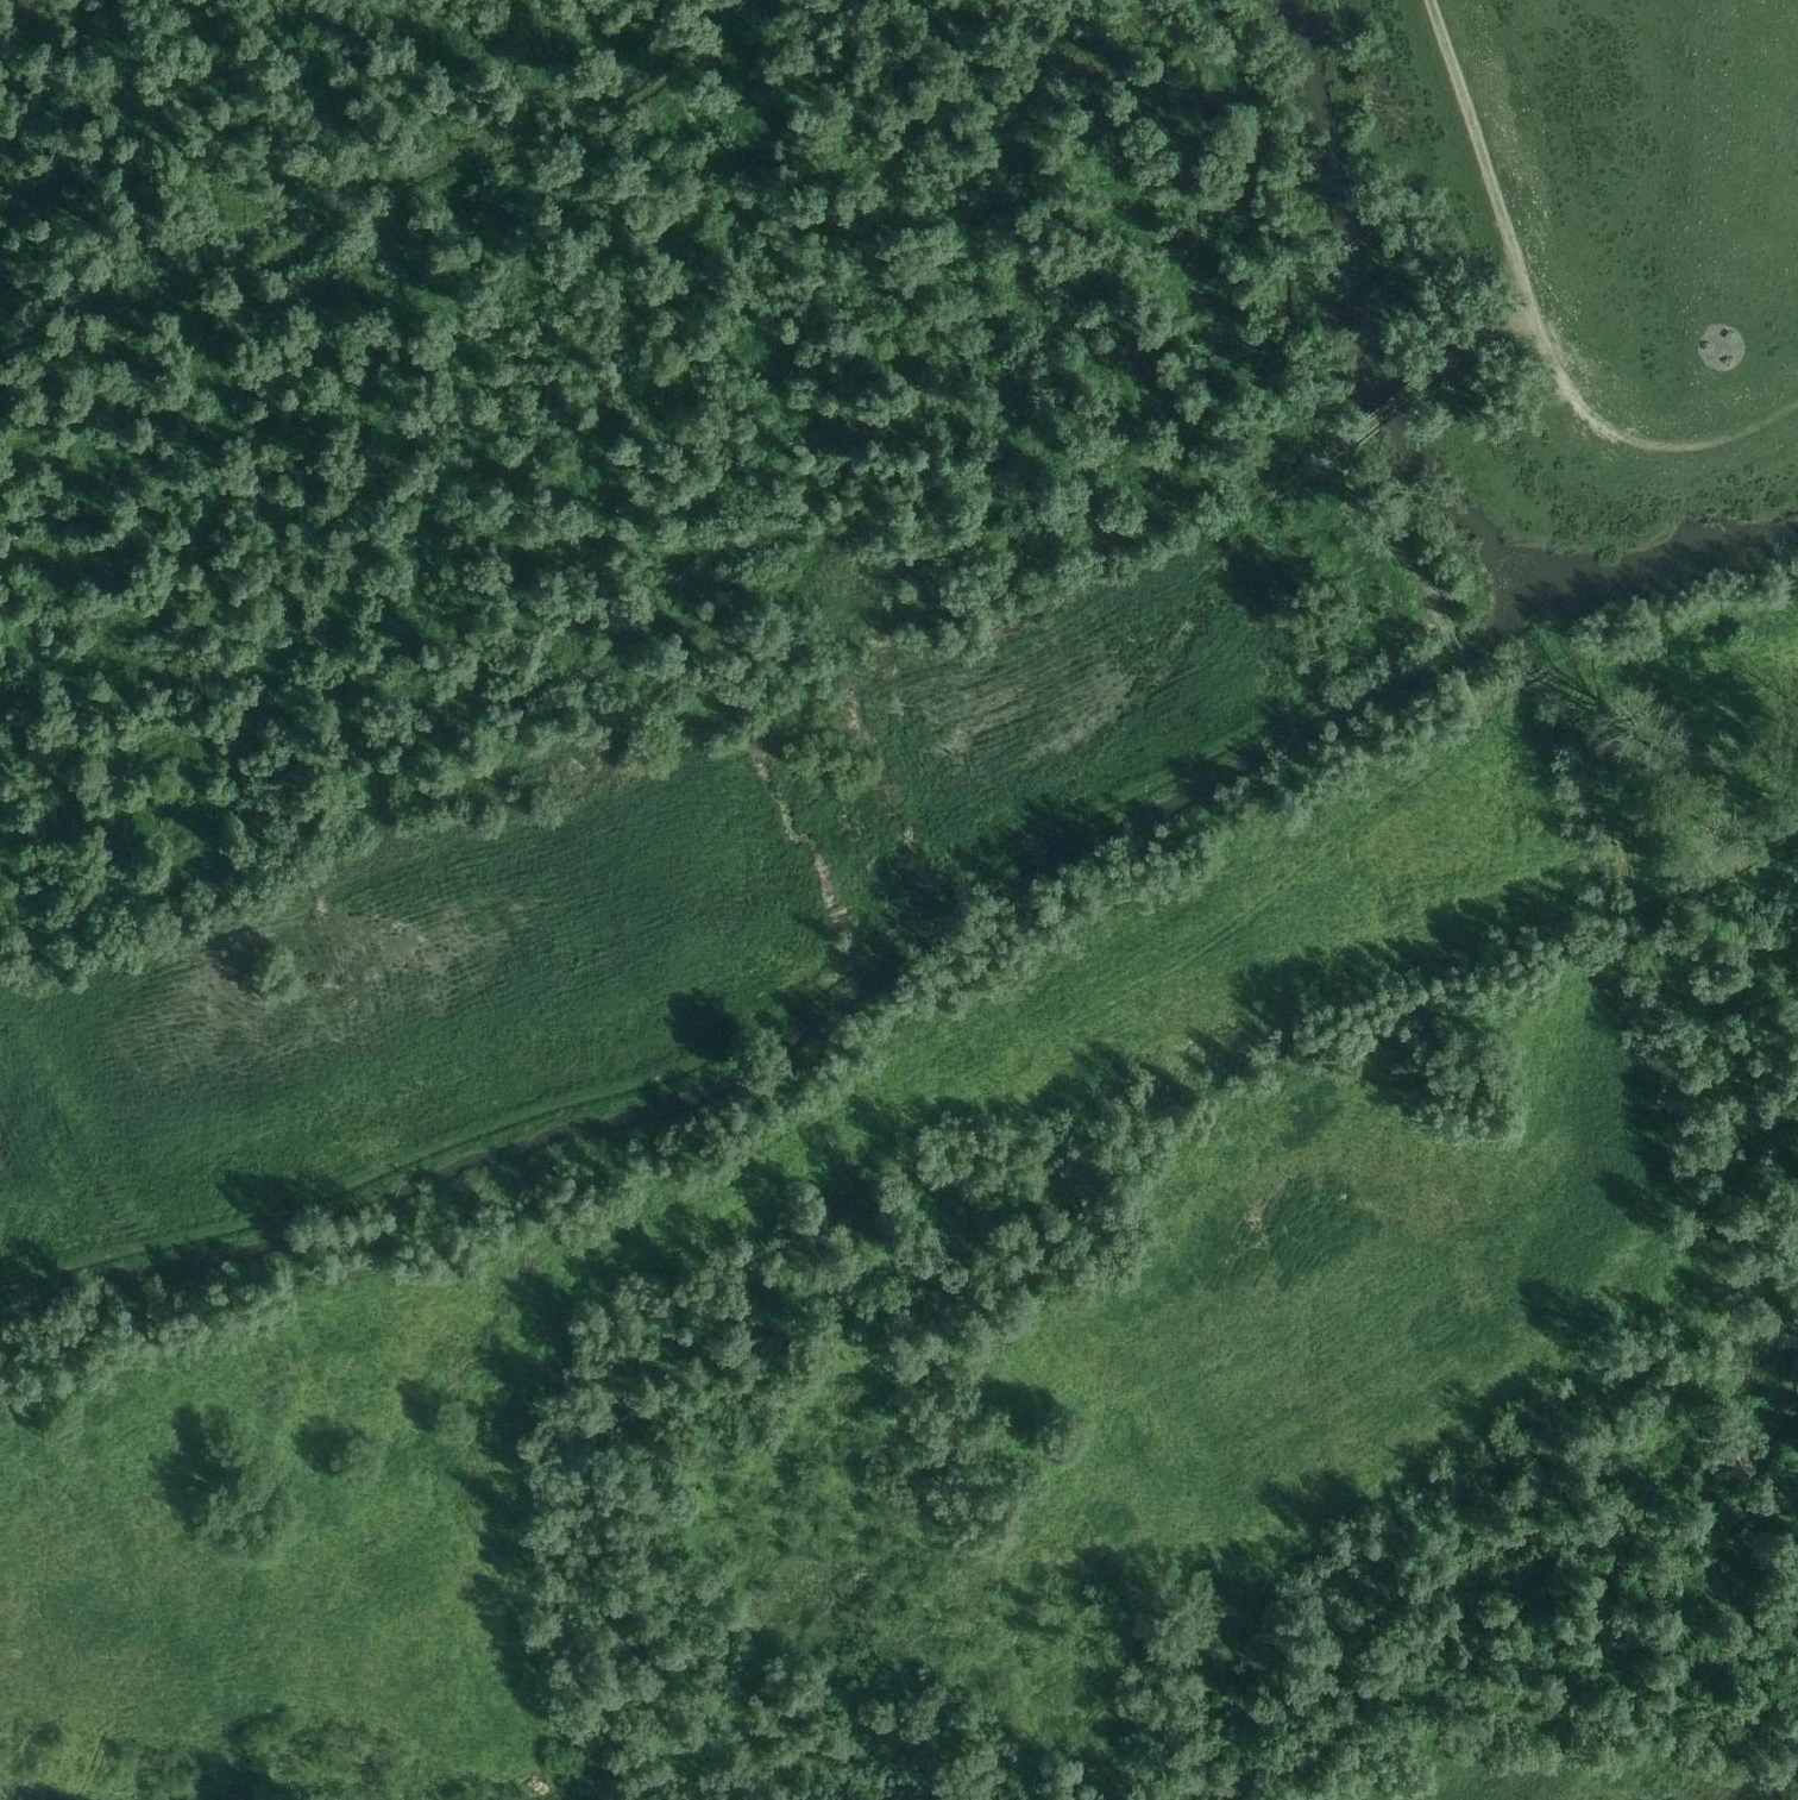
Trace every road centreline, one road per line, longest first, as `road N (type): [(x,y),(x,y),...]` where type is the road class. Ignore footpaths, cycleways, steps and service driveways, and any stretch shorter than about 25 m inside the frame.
road 1 (track): [(1525,317),(1479,143),(1427,0)]

